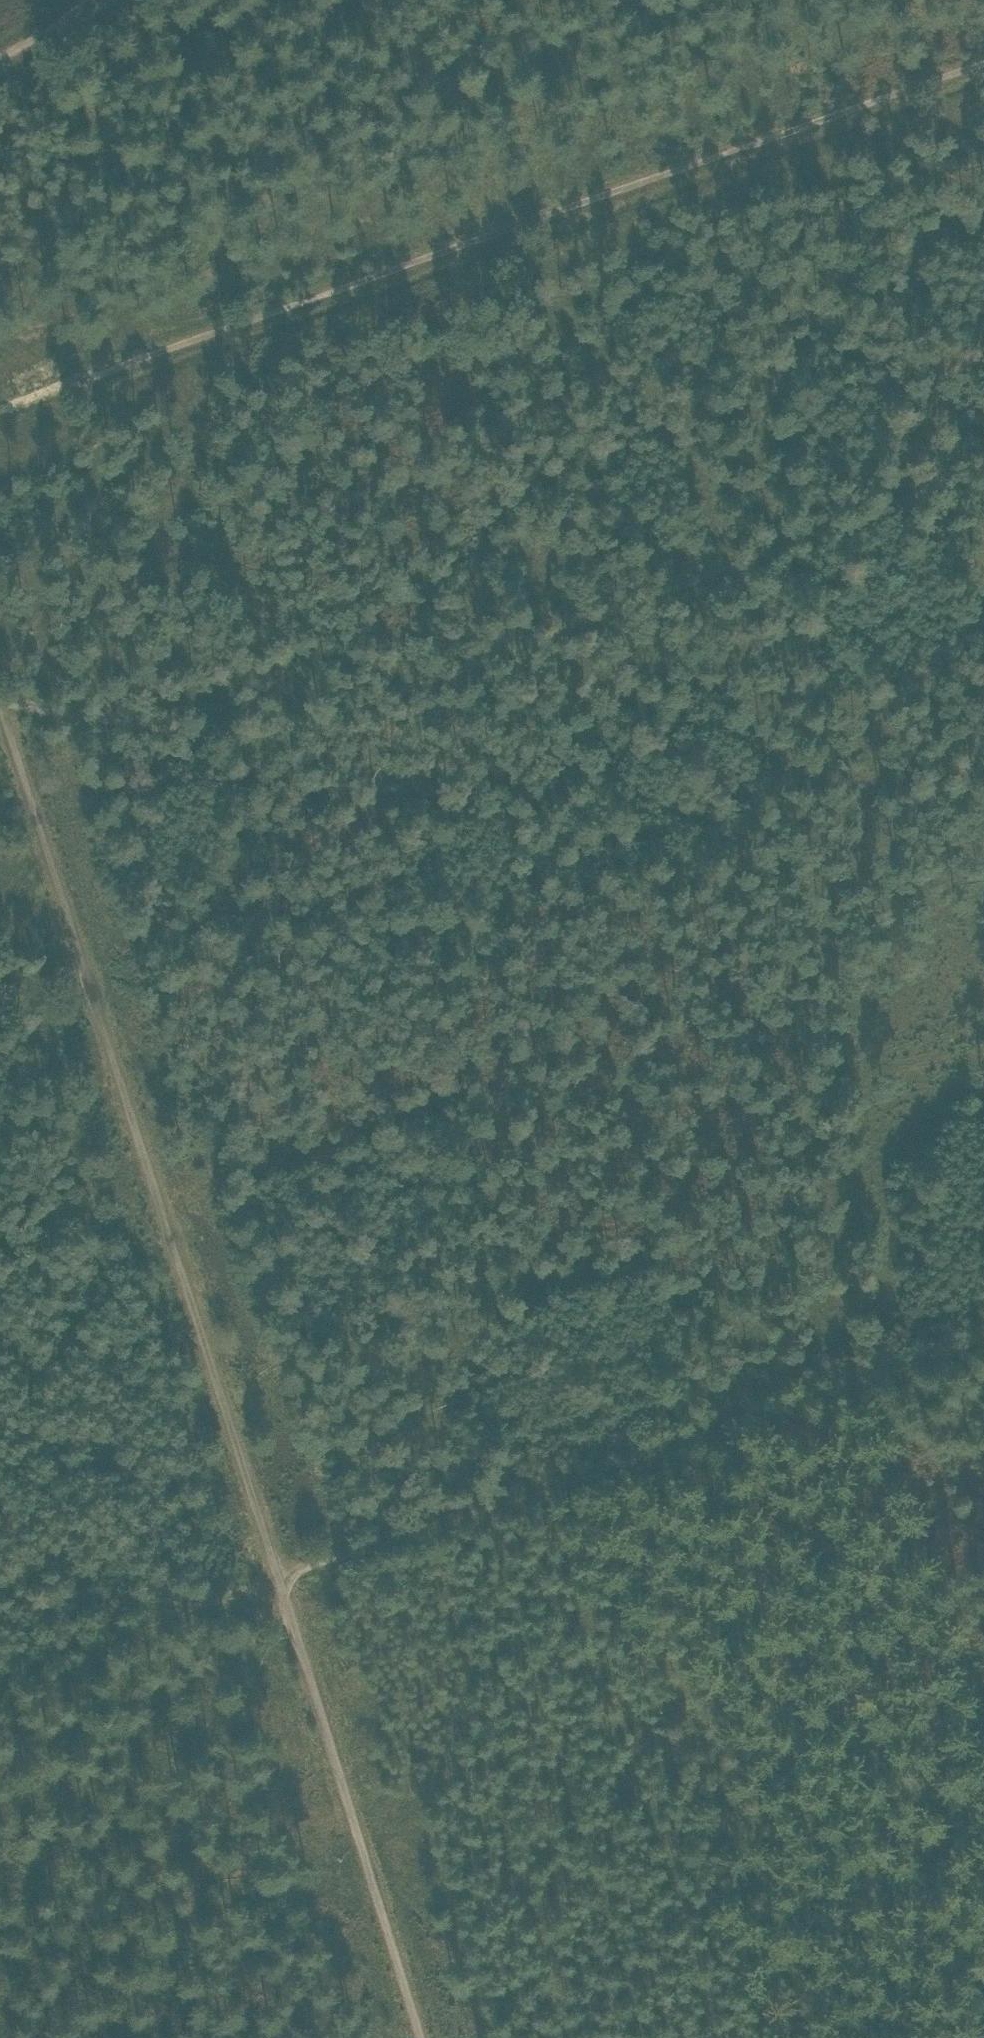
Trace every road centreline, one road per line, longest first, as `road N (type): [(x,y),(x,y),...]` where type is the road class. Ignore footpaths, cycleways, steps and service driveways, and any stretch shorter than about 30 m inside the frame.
road 1 (track): [(983,66),(0,413)]
road 2 (track): [(0,695),(277,1579)]
road 3 (track): [(983,1342),(277,1579)]
road 4 (track): [(277,1579),(421,2037)]
road 5 (track): [(0,64),(115,0)]

